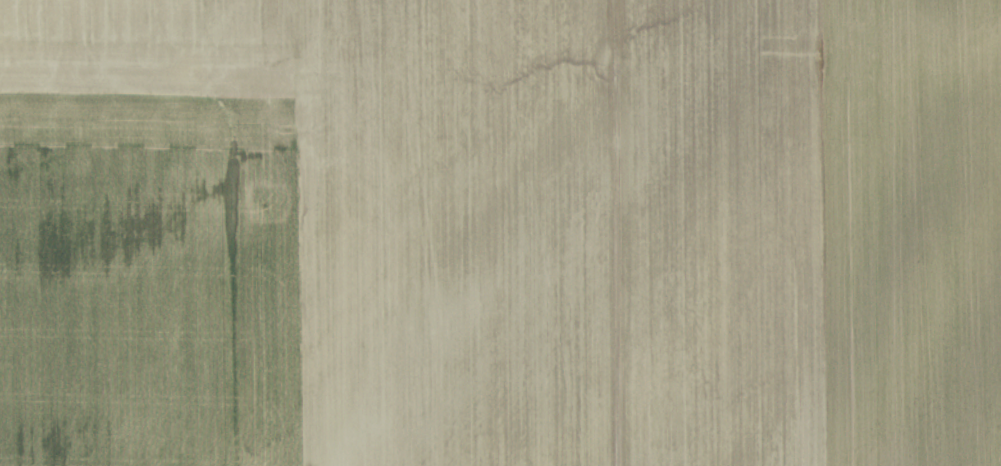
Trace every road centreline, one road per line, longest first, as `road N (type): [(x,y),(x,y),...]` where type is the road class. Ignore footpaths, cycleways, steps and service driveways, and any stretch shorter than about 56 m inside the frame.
road 1 (track): [(620,465),(613,0)]

